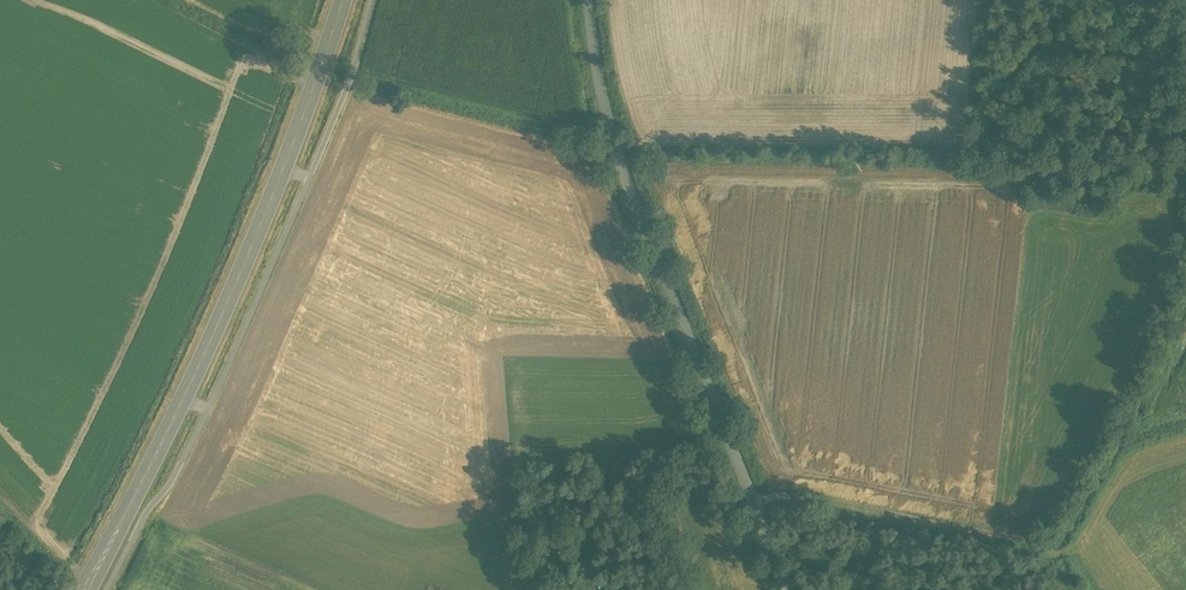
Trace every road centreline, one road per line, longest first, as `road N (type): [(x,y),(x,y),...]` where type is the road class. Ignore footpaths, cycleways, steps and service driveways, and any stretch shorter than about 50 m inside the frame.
road 1 (track): [(751,495),(1035,536),(1118,396),(1161,304),(1172,256),(1173,150),(1150,0)]
road 2 (primary): [(81,589),(171,423),(258,228),(342,0)]
road 3 (unclassified): [(587,0),(614,147),(791,589)]

